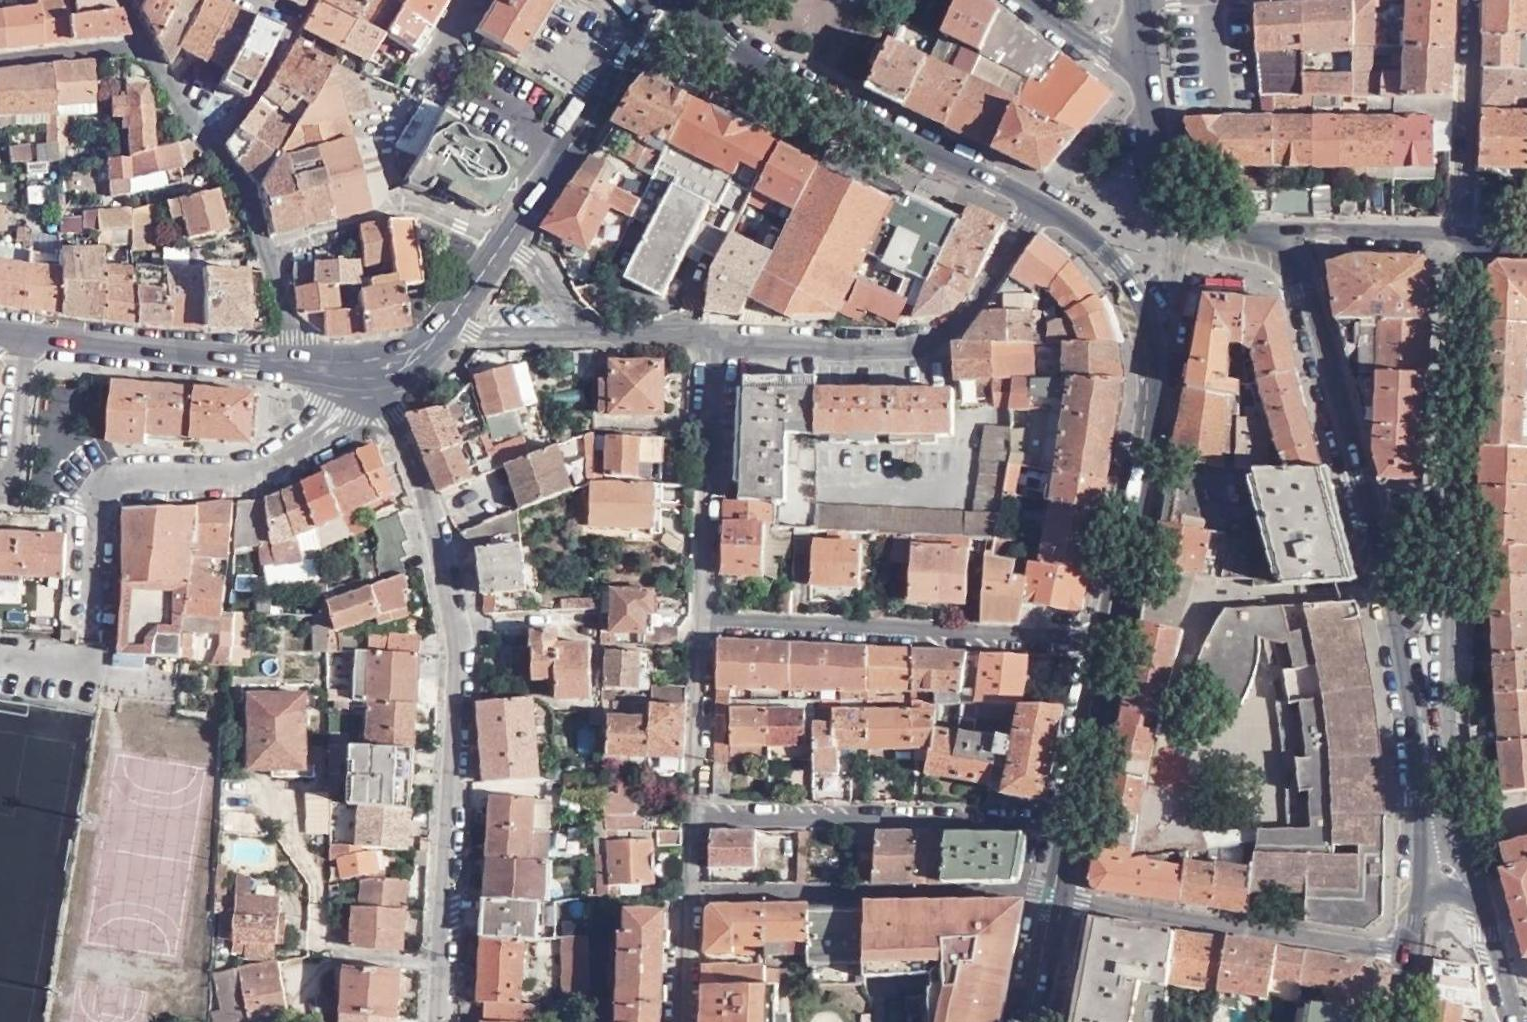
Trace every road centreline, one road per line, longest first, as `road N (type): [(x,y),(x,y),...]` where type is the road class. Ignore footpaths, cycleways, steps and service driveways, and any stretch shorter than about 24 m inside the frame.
road 1 (residential): [(368,393),(389,419),(436,516),(461,649),(435,1021)]
road 2 (secondary): [(1417,843),(1411,724),(1383,590),(1302,289),(1277,240)]
road 3 (residential): [(1459,238),(1441,618),(1444,715),(1464,839)]
road 4 (secondary): [(1061,215),(1120,270),(1153,338),(1152,427),(1112,644)]
road 5 (residential): [(90,640),(94,505),(144,480),(263,466),(325,431),(368,393)]
road 6 (secondary): [(679,0),(714,29),(1042,203)]
road 7 (residential): [(1112,644),(699,621)]
road 8 (residential): [(1042,203),(965,316),(929,342),(718,337)]
road 9 (residential): [(690,812),(1076,822)]
road 10 (residential): [(1060,893),(687,890)]
road 11 (residential): [(1060,893),(1412,953)]
road 12 (residential): [(699,621),(718,337)]
road 13 (tertiary): [(287,361),(20,337)]
road 14 (tertiary): [(508,236),(657,18)]
road 15 (residential): [(492,256),(422,215),(382,213),(260,248)]
road 16 (residential): [(1468,0),(1459,238)]
road 17 (secondary): [(1277,240),(1220,222),(1185,199),(1172,183),(1155,115)]
road 18 (residential): [(690,812),(699,621)]
road 19 (tertiary): [(1459,238),(1332,229),(1277,240)]
road 20 (secondary): [(1112,644),(1076,822)]
road 21 (residential): [(0,487),(12,487),(20,337)]
road 22 (residential): [(293,27),(205,148)]
road 23 (residential): [(591,332),(476,334),(446,322)]
road 24 (residential): [(138,47),(0,59)]
road 25 (residential): [(1061,215),(1155,115)]
road 26 (residential): [(1149,68),(1105,51),(1032,0)]
road 27 (residential): [(682,1021),(687,890)]
road 28 (secondary): [(1060,893),(1035,1021)]
road 29 (residential): [(718,337),(591,332)]
road 30 (residential): [(591,332),(508,236)]
road 31 (residential): [(1480,904),(1514,1021)]
road 32 (residential): [(205,148),(138,47)]

